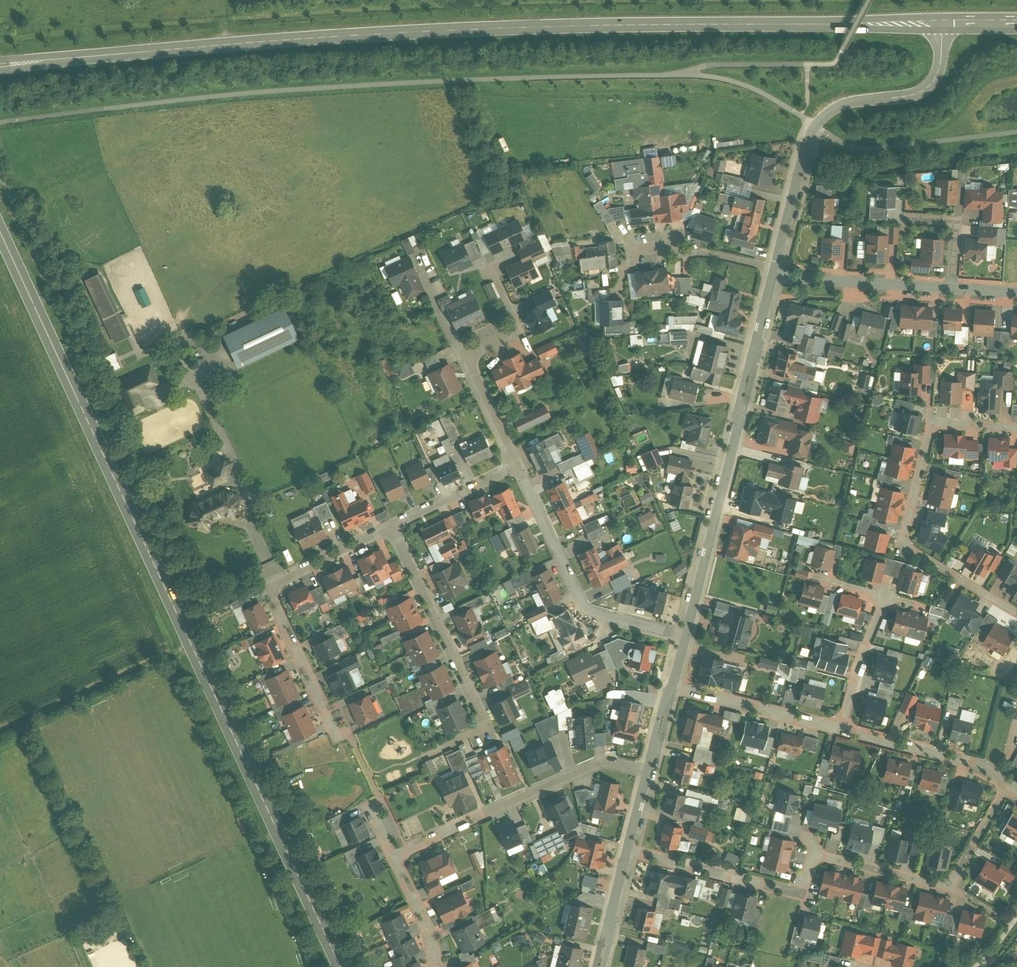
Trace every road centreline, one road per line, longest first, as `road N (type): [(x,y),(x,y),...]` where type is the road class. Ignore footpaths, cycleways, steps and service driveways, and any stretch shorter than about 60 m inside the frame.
road 1 (secondary): [(0,65),(322,36),(944,27)]
road 2 (secondary): [(0,233),(341,966)]
road 3 (residential): [(629,852),(797,892),(817,856),(948,886),(1008,777)]
road 4 (residential): [(771,277),(683,639)]
road 5 (residential): [(1016,613),(920,561),(904,533),(933,417),(1016,424)]
road 6 (residential): [(944,27),(940,69),(926,91),(841,104),(814,128),(774,267)]
road 7 (residential): [(391,529),(266,589),(336,736)]
road 8 (residential): [(394,857),(573,775),(618,765),(649,771)]
road 9 (residential): [(683,639),(591,611),(516,468)]
road 10 (residential): [(516,468),(466,356),(522,330),(494,269)]
road 11 (residential): [(391,529),(483,727)]
road 12 (residential): [(839,727),(884,595),(815,577)]
road 13 (residential): [(771,277),(951,288)]
road 14 (residential): [(1008,777),(839,727)]
road 15 (residential): [(839,727),(672,684)]
road 16 (residential): [(774,267),(698,252),(629,260)]
road 17 (residential): [(516,468),(391,529)]

